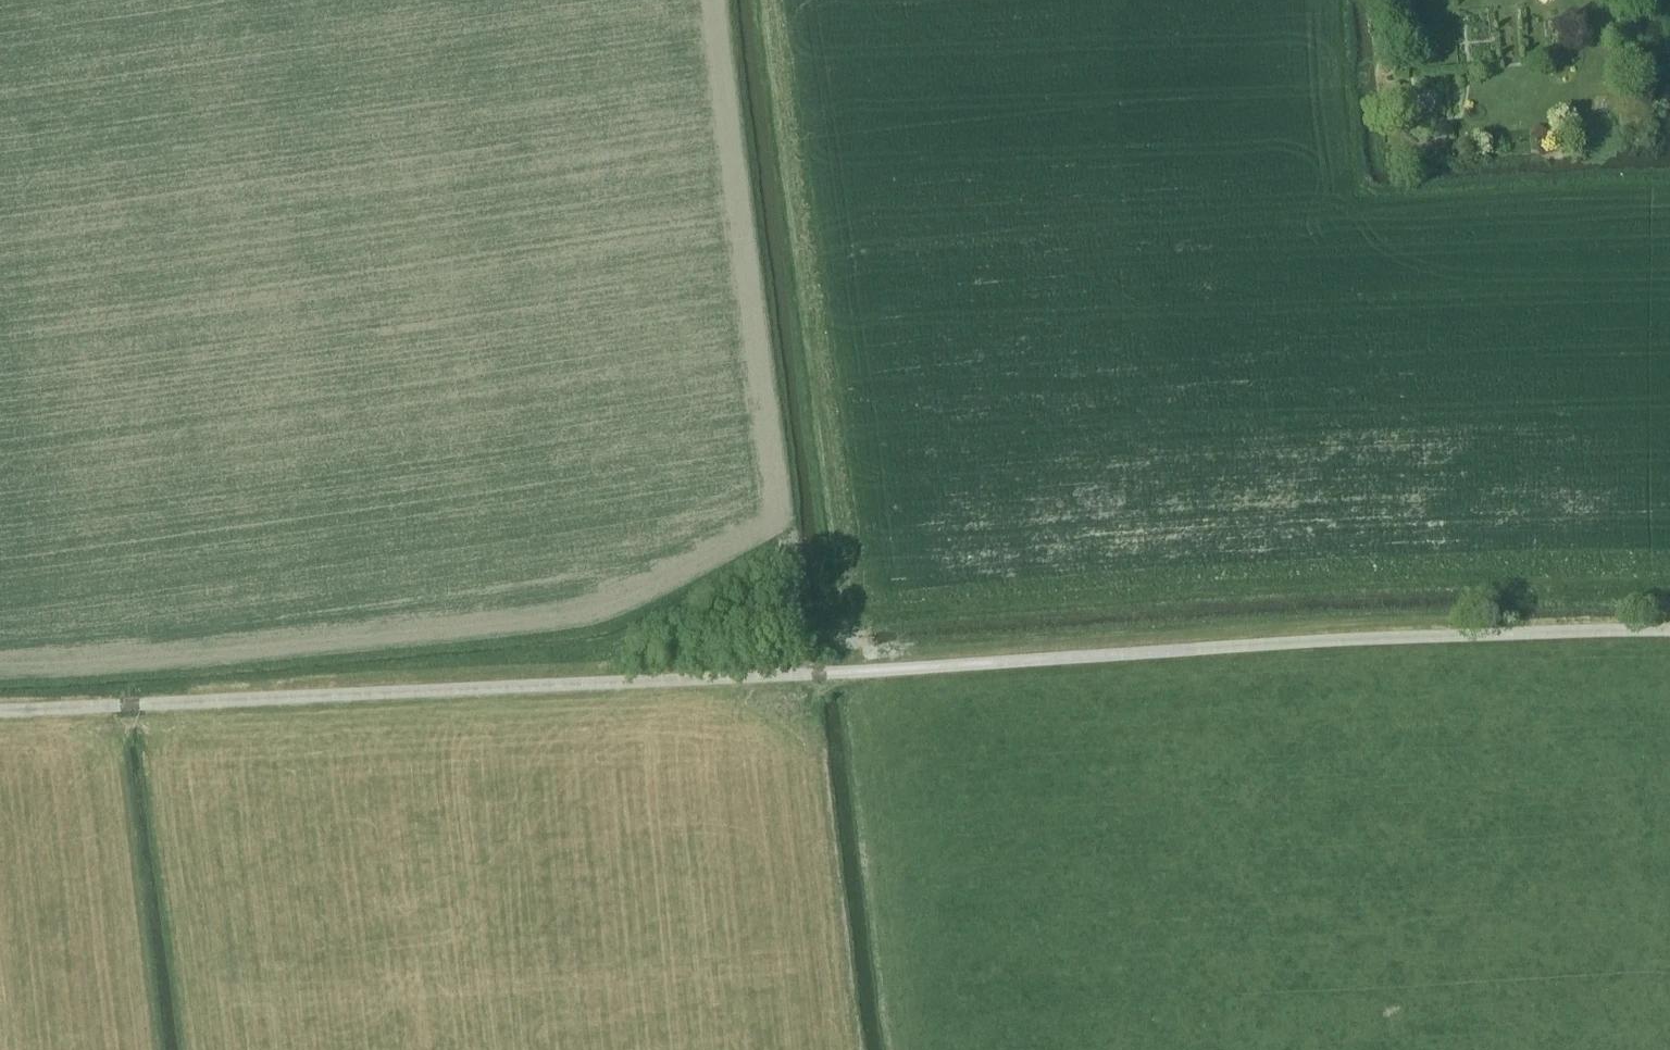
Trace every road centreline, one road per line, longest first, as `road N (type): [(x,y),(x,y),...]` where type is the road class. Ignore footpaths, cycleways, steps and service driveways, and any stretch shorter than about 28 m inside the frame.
road 1 (unclassified): [(0,710),(830,673),(1387,638),(1669,631)]

